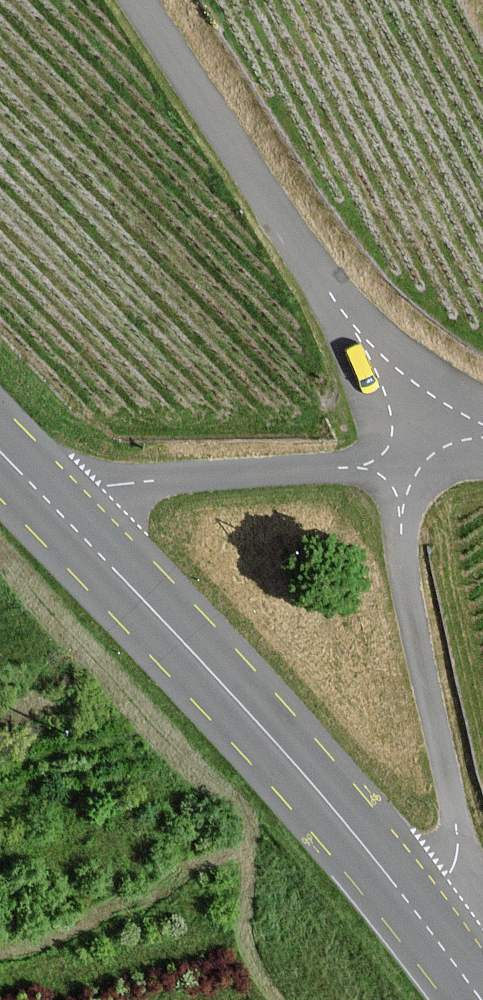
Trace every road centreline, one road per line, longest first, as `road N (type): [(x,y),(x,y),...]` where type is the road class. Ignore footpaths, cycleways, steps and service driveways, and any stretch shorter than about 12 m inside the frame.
road 1 (primary): [(51,502),(305,774),(437,932)]
road 2 (unclassified): [(134,0),(339,314),(384,461)]
road 3 (unclassified): [(437,932),(455,894),(462,850),(384,461)]
road 4 (unclassified): [(384,461),(134,480),(51,502)]

